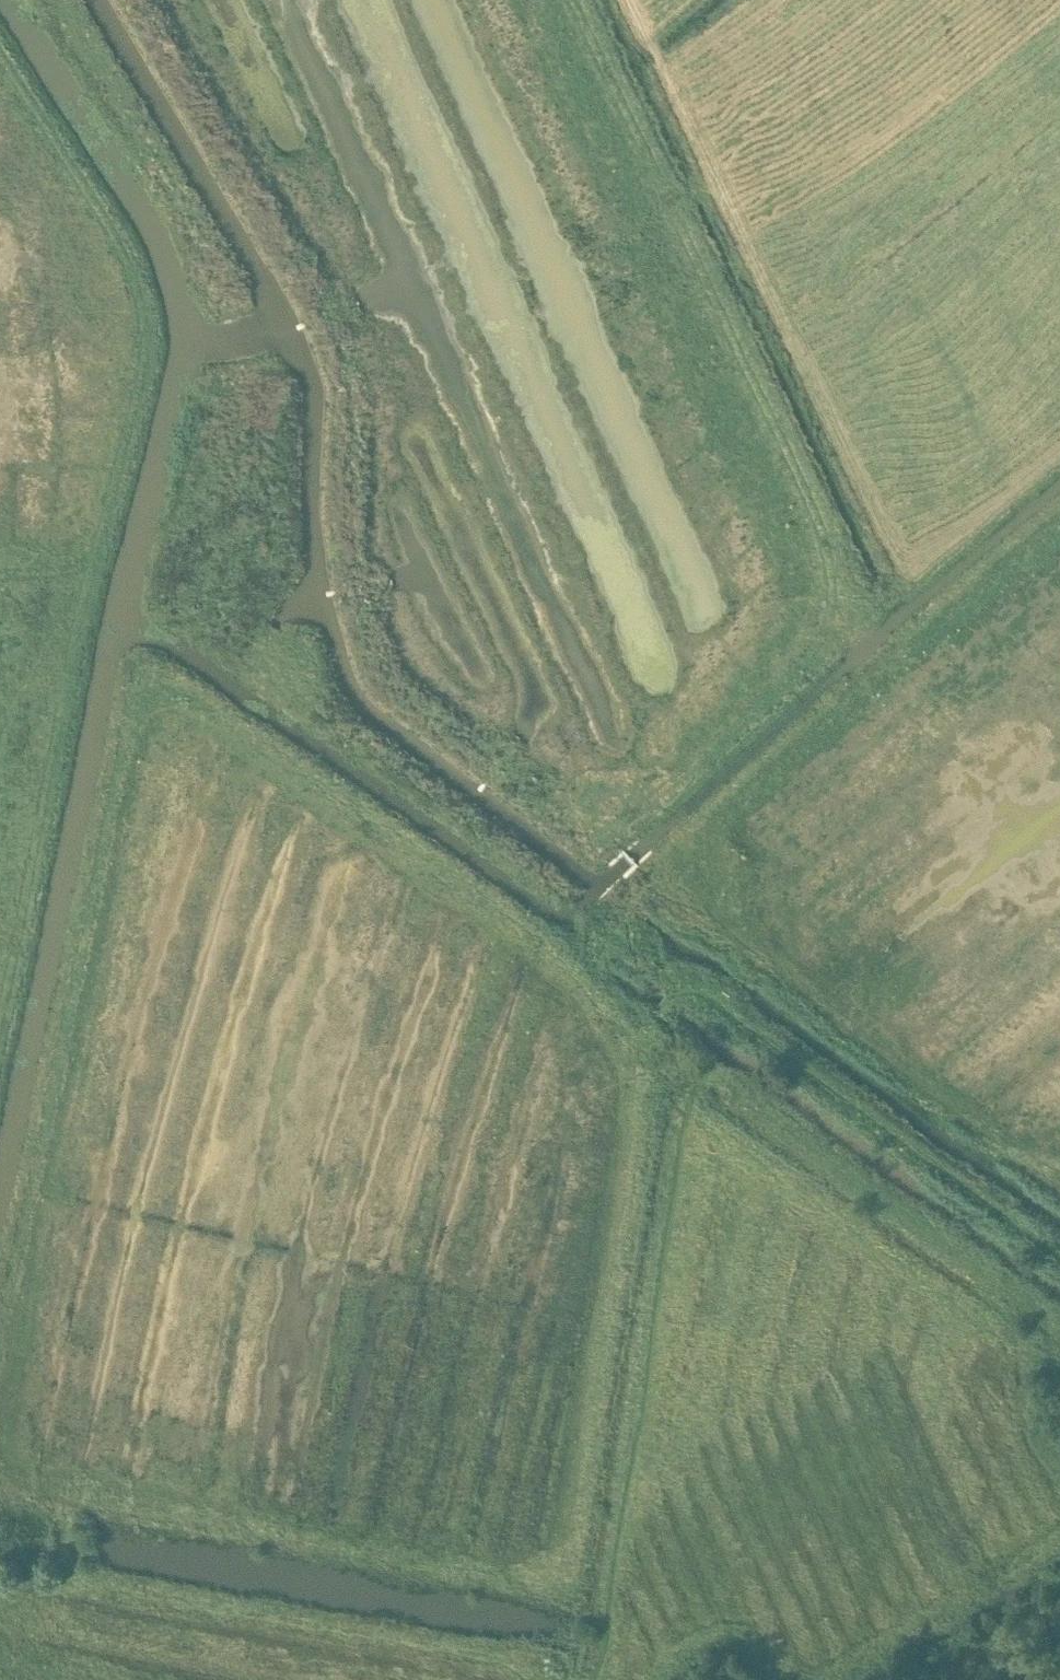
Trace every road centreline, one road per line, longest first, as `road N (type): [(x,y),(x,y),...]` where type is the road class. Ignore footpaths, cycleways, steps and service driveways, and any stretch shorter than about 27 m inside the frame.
road 1 (track): [(53,0),(241,296),(300,340)]
road 2 (track): [(241,296),(190,626)]
road 3 (track): [(887,675),(1059,532)]

